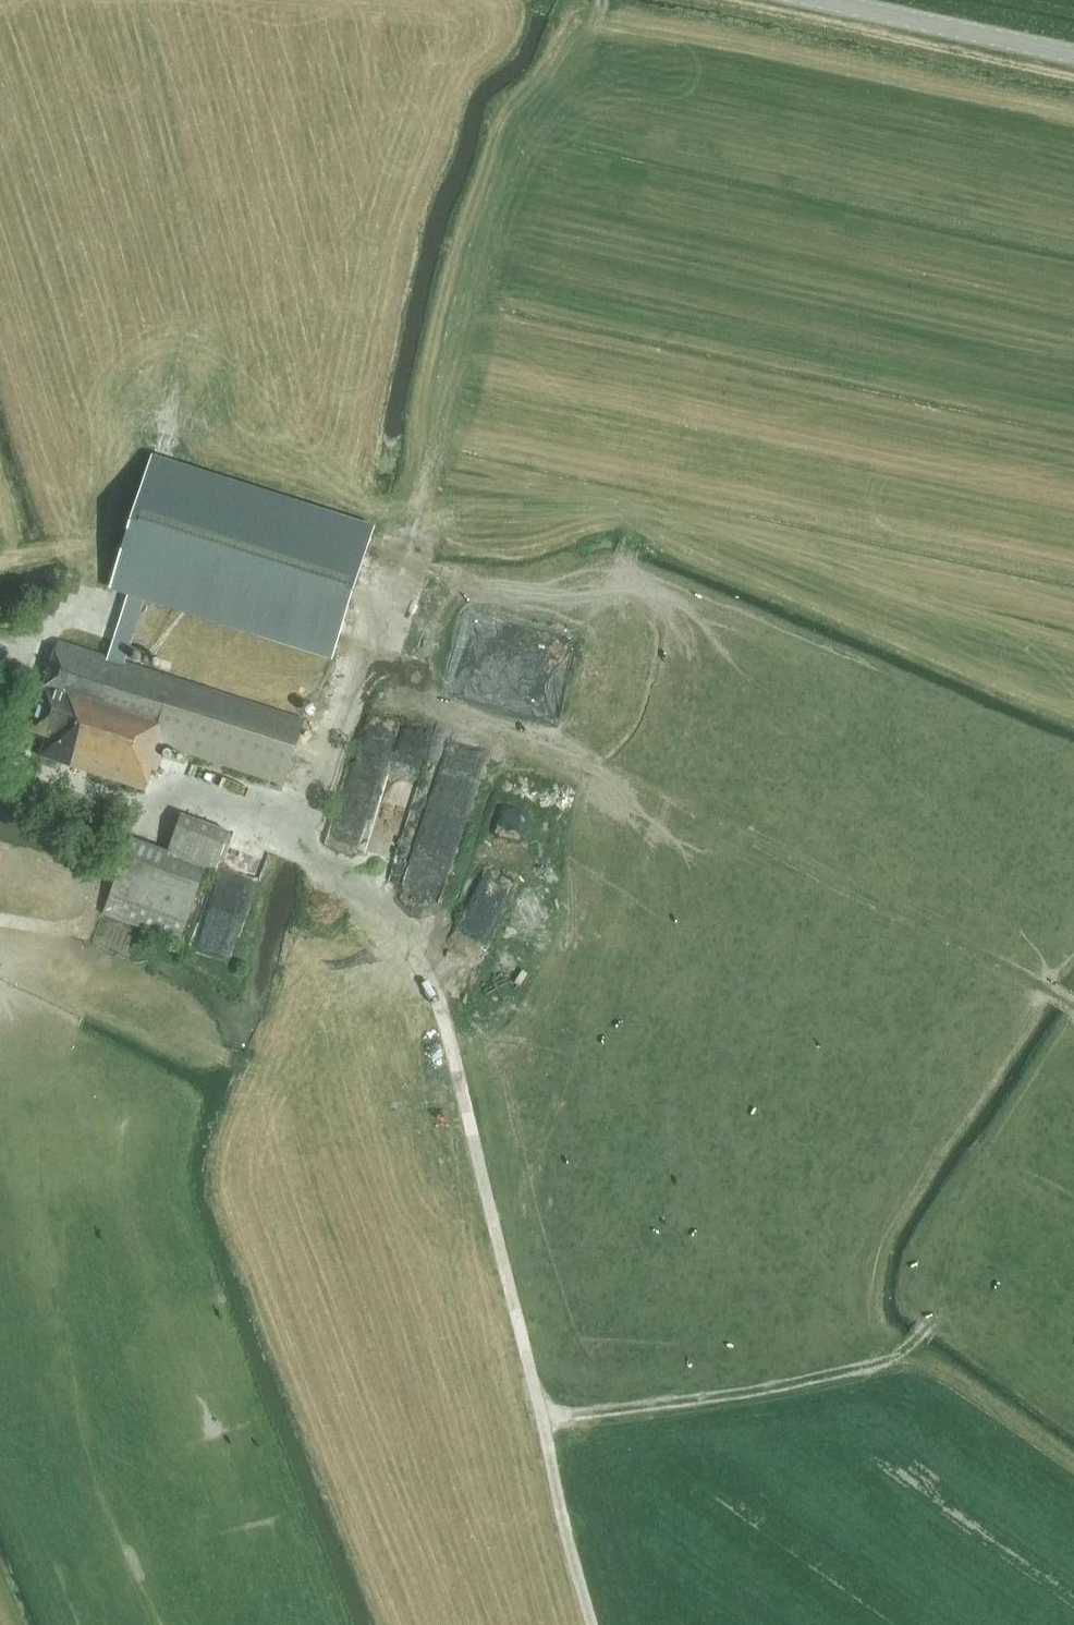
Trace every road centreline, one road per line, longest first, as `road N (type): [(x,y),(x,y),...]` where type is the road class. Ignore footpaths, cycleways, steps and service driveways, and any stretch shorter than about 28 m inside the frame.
road 1 (track): [(302,833),(304,848),(386,917),(422,961),(447,1017),(564,1534),(592,1624)]
road 2 (track): [(542,1411),(590,1412),(849,1369),(890,1358),(944,1311)]
road 3 (tertiary): [(823,0),(1073,54)]

